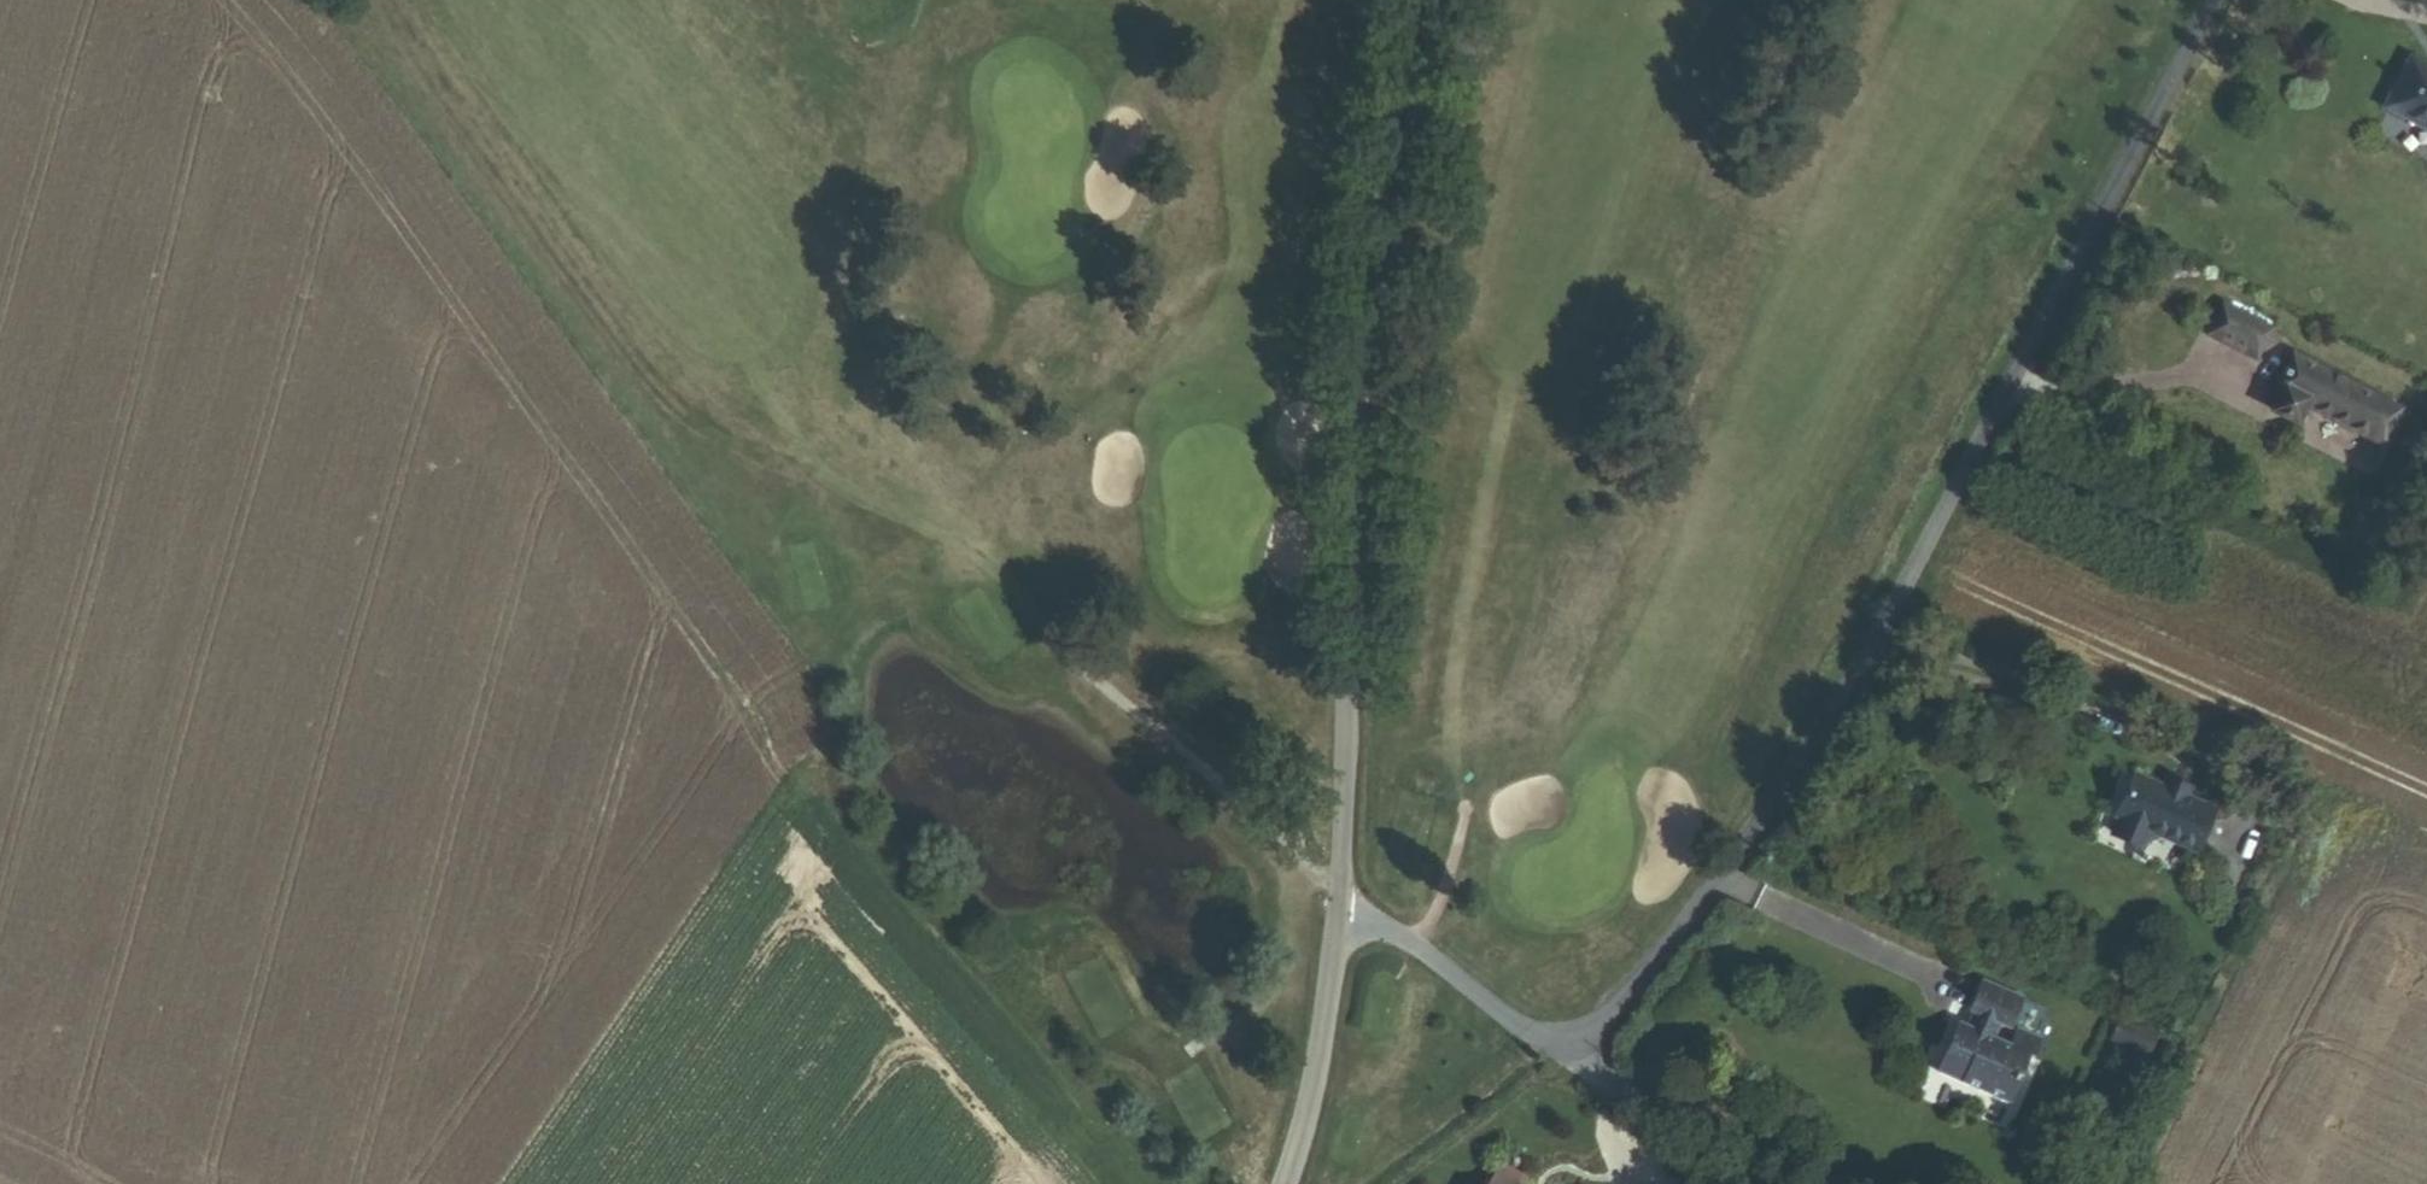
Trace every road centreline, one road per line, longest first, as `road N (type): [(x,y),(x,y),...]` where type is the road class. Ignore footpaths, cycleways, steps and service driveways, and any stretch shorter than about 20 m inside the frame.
road 1 (residential): [(1348,911),(1555,1064),(1714,912),(1855,698),(2220,0)]
road 2 (tertiary): [(1418,0),(1378,186),(1347,504),(1348,911)]
road 3 (tertiary): [(1348,911),(1317,1112),(1290,1183)]

